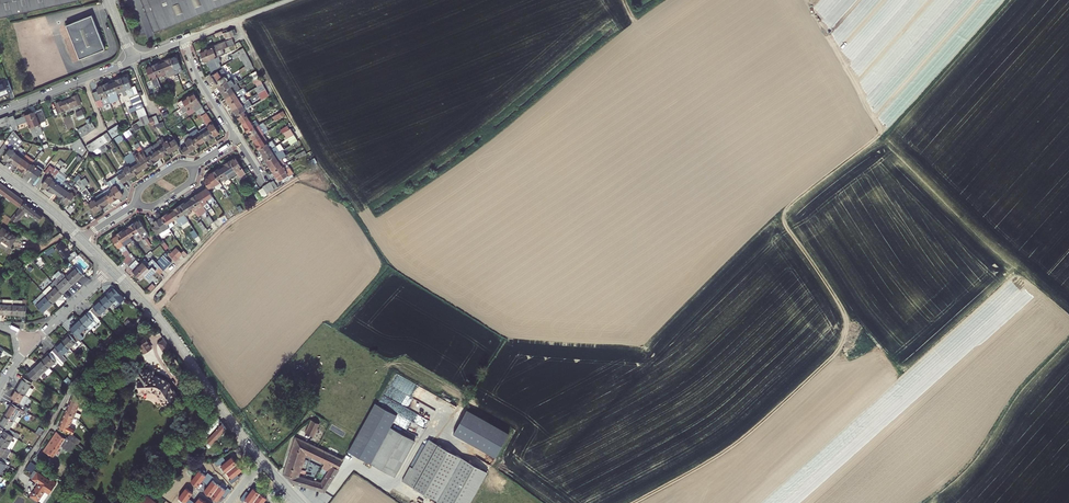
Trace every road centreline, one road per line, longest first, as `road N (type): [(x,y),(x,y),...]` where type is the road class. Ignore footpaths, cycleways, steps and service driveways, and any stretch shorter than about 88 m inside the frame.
road 1 (track): [(632,502),(752,432),(835,354),(846,315),(785,219),(788,207),(879,137)]
road 2 (residential): [(9,485),(70,389),(152,310)]
road 3 (residential): [(266,464),(152,310)]

